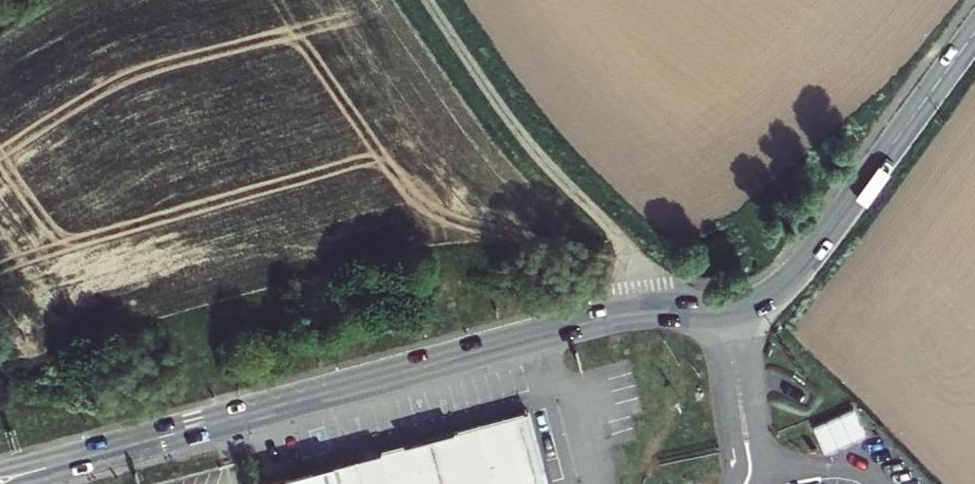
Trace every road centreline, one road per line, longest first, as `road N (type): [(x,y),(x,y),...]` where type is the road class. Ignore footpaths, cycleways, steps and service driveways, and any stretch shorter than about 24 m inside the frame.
road 1 (tertiary): [(0,480),(650,311)]
road 2 (tertiary): [(650,311),(744,304),(799,270),(974,33)]
road 3 (residential): [(428,0),(515,126),(614,231),(650,311)]

